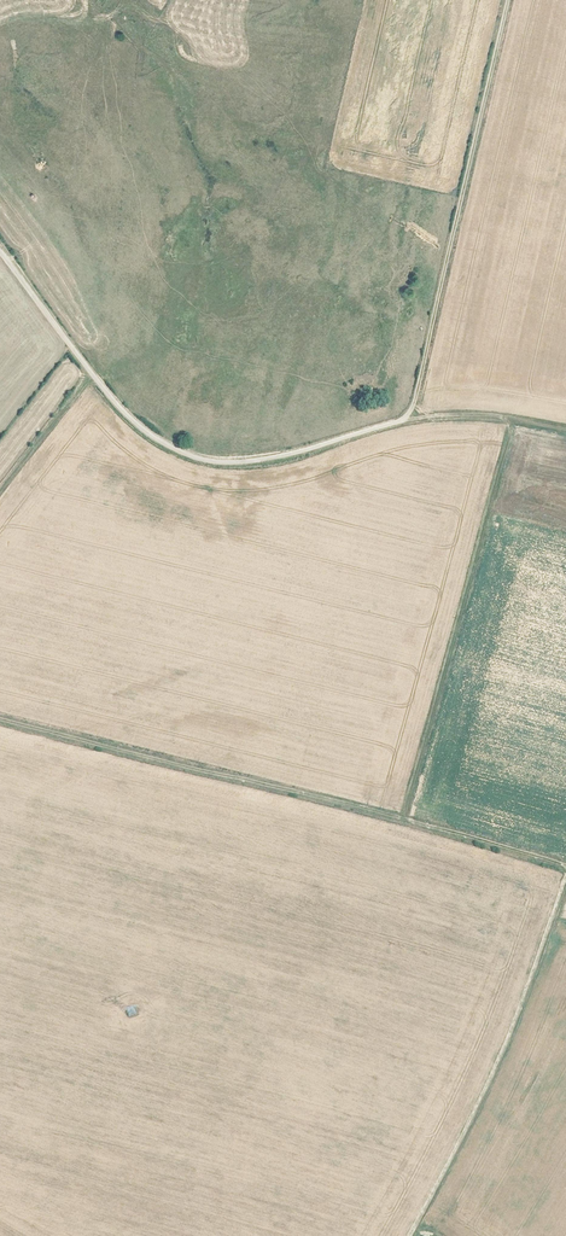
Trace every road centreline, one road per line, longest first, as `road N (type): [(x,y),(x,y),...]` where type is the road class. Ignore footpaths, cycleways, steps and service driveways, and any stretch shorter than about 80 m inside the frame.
road 1 (track): [(0,250),(123,411),(195,456),(253,461),(436,415),(514,418),(565,430)]
road 2 (track): [(0,719),(565,866)]
road 3 (track): [(565,875),(492,1076),(411,1235)]
road 4 (track): [(0,489),(88,369)]

